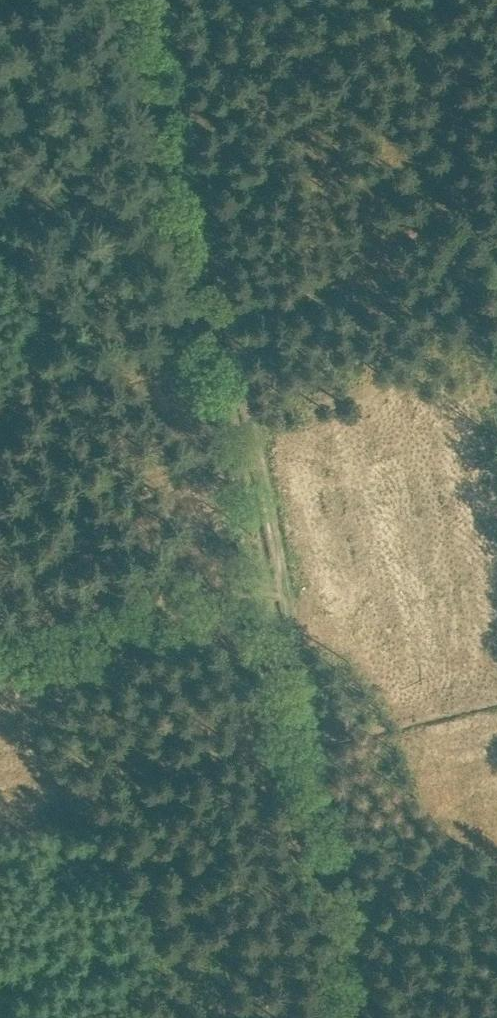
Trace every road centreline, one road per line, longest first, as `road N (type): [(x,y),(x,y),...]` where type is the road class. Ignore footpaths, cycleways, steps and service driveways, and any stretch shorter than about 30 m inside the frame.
road 1 (track): [(375,1017),(286,585)]
road 2 (track): [(234,334),(163,0)]
road 3 (track): [(255,593),(0,662)]
road 4 (track): [(286,585),(234,334)]

